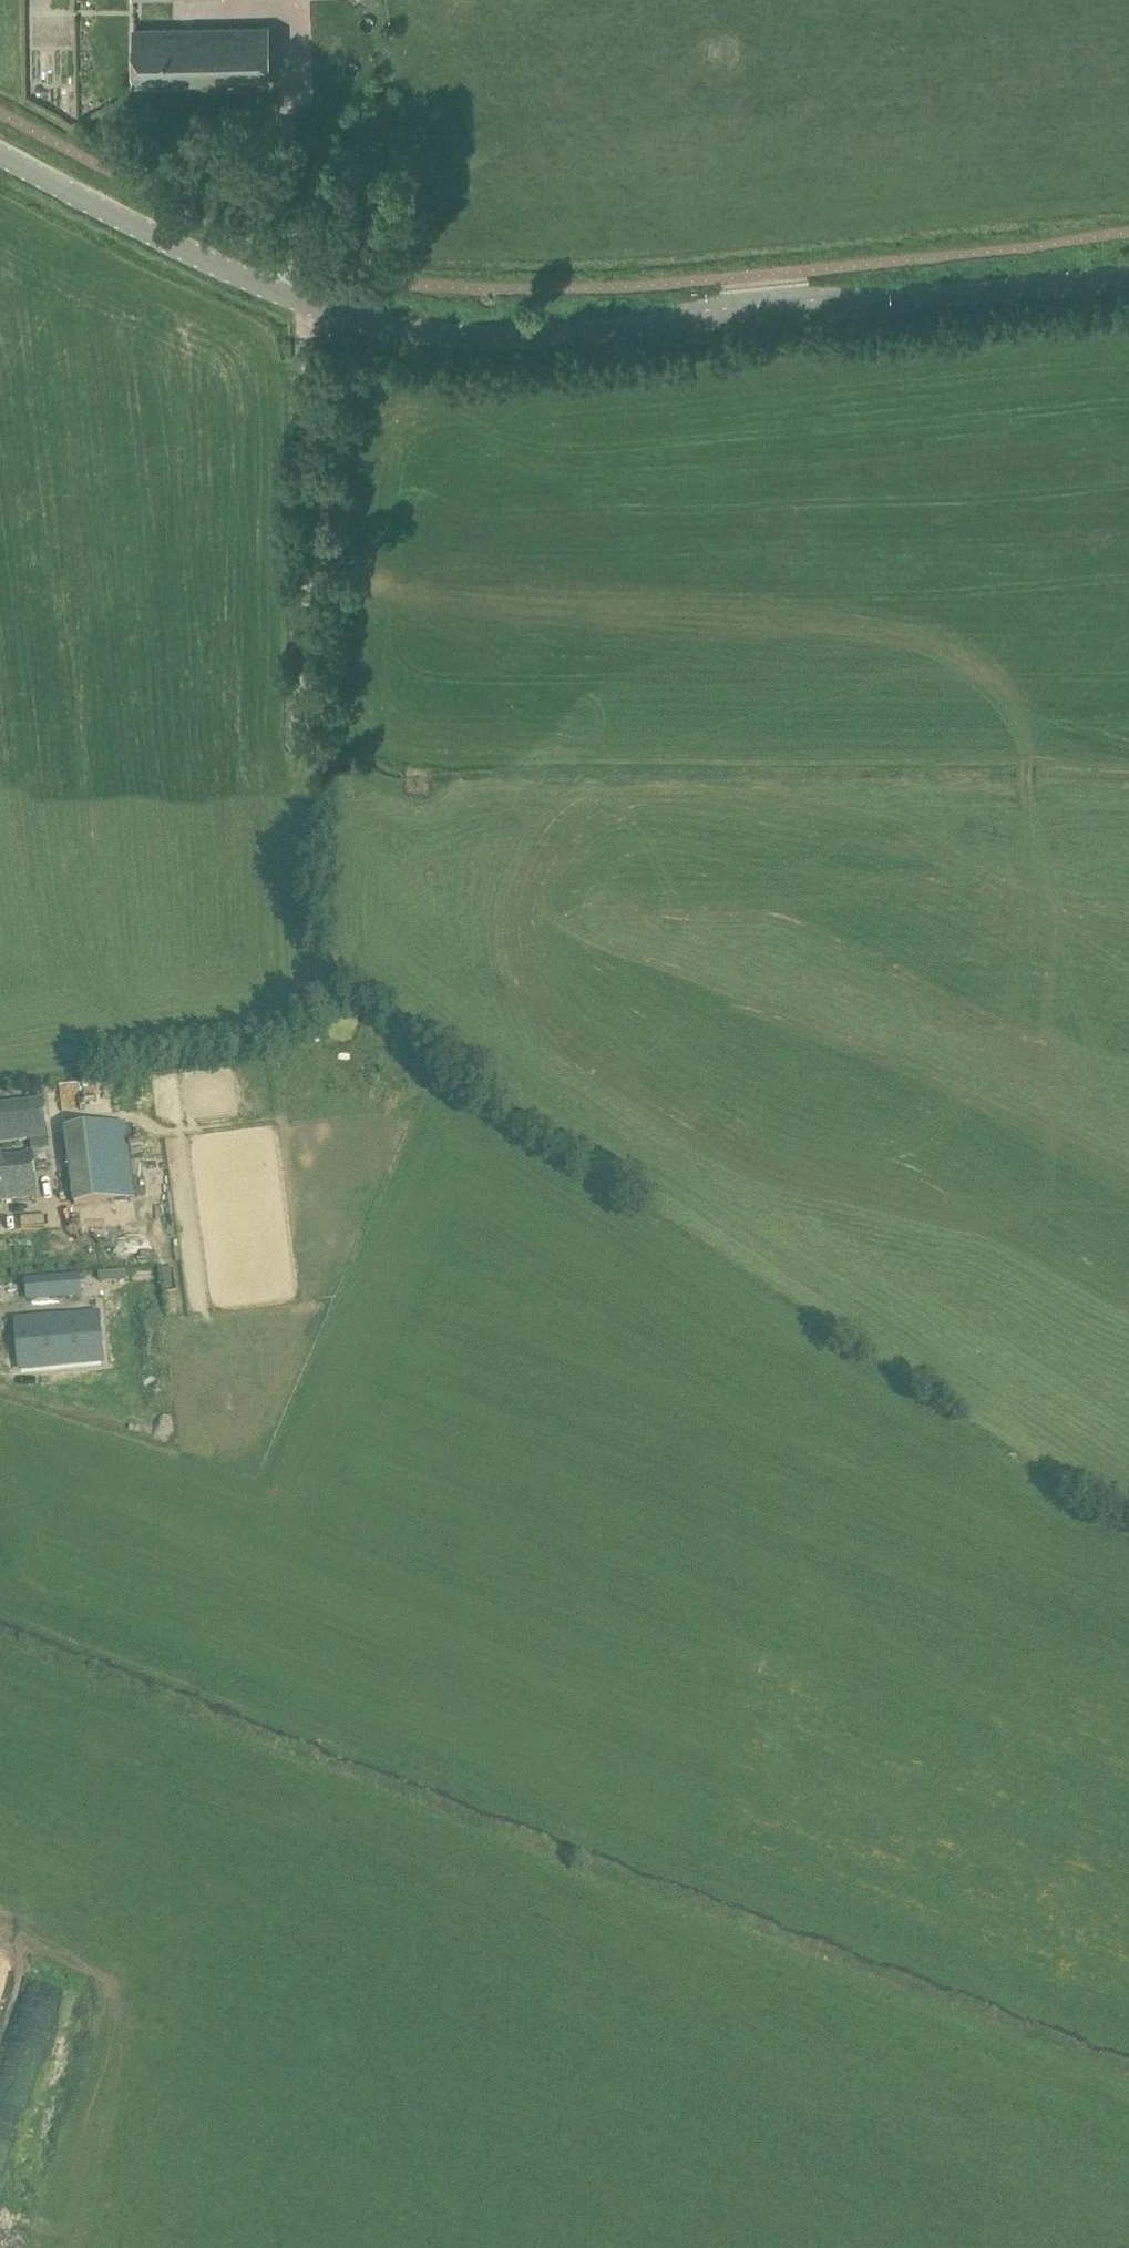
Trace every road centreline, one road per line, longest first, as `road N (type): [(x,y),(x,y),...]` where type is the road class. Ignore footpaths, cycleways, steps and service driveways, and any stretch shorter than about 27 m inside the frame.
road 1 (tertiary): [(0,158),(246,283),(407,331),(544,337),(1128,284)]

